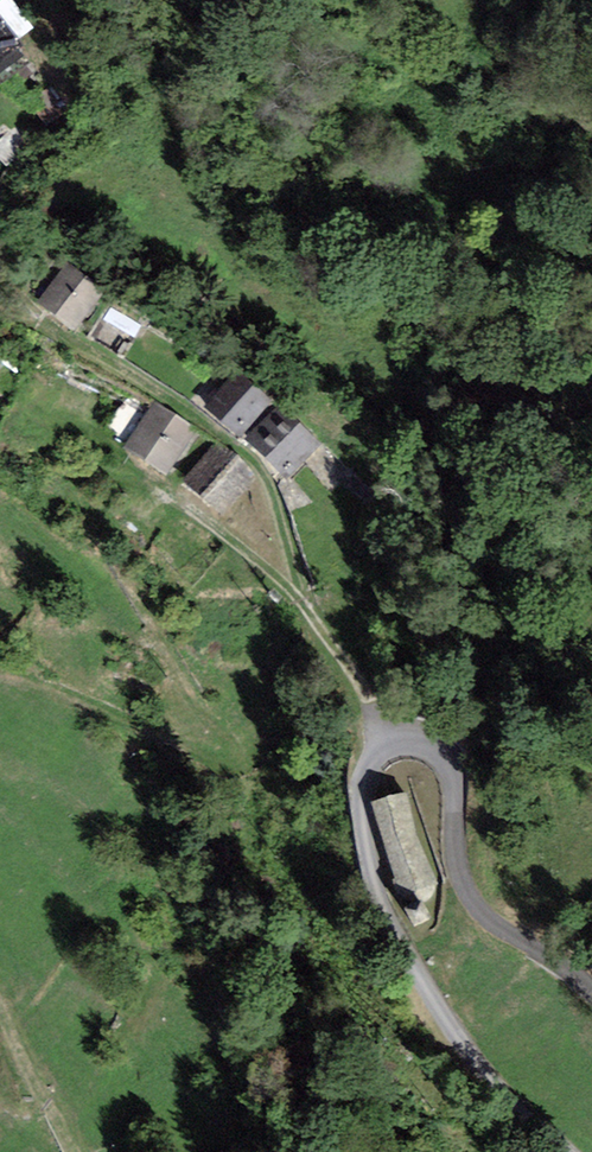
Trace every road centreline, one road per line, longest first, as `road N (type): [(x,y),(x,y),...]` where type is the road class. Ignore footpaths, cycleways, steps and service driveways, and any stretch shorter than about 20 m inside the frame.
road 1 (track): [(32,326),(198,417),(248,455),(267,485),(307,611),(220,527),(117,469),(79,470),(94,517),(174,660),(243,755),(141,723),(49,682),(0,672)]
road 2 (unclassified): [(563,1151),(462,1046),(370,874),(359,801),(384,741)]
road 3 (unclassified): [(384,741),(428,750),(444,765),(458,870),(481,911),(591,991)]
road 4 (track): [(0,1000),(70,1151)]
road 5 (unclassified): [(307,611),(367,697),(384,741)]

